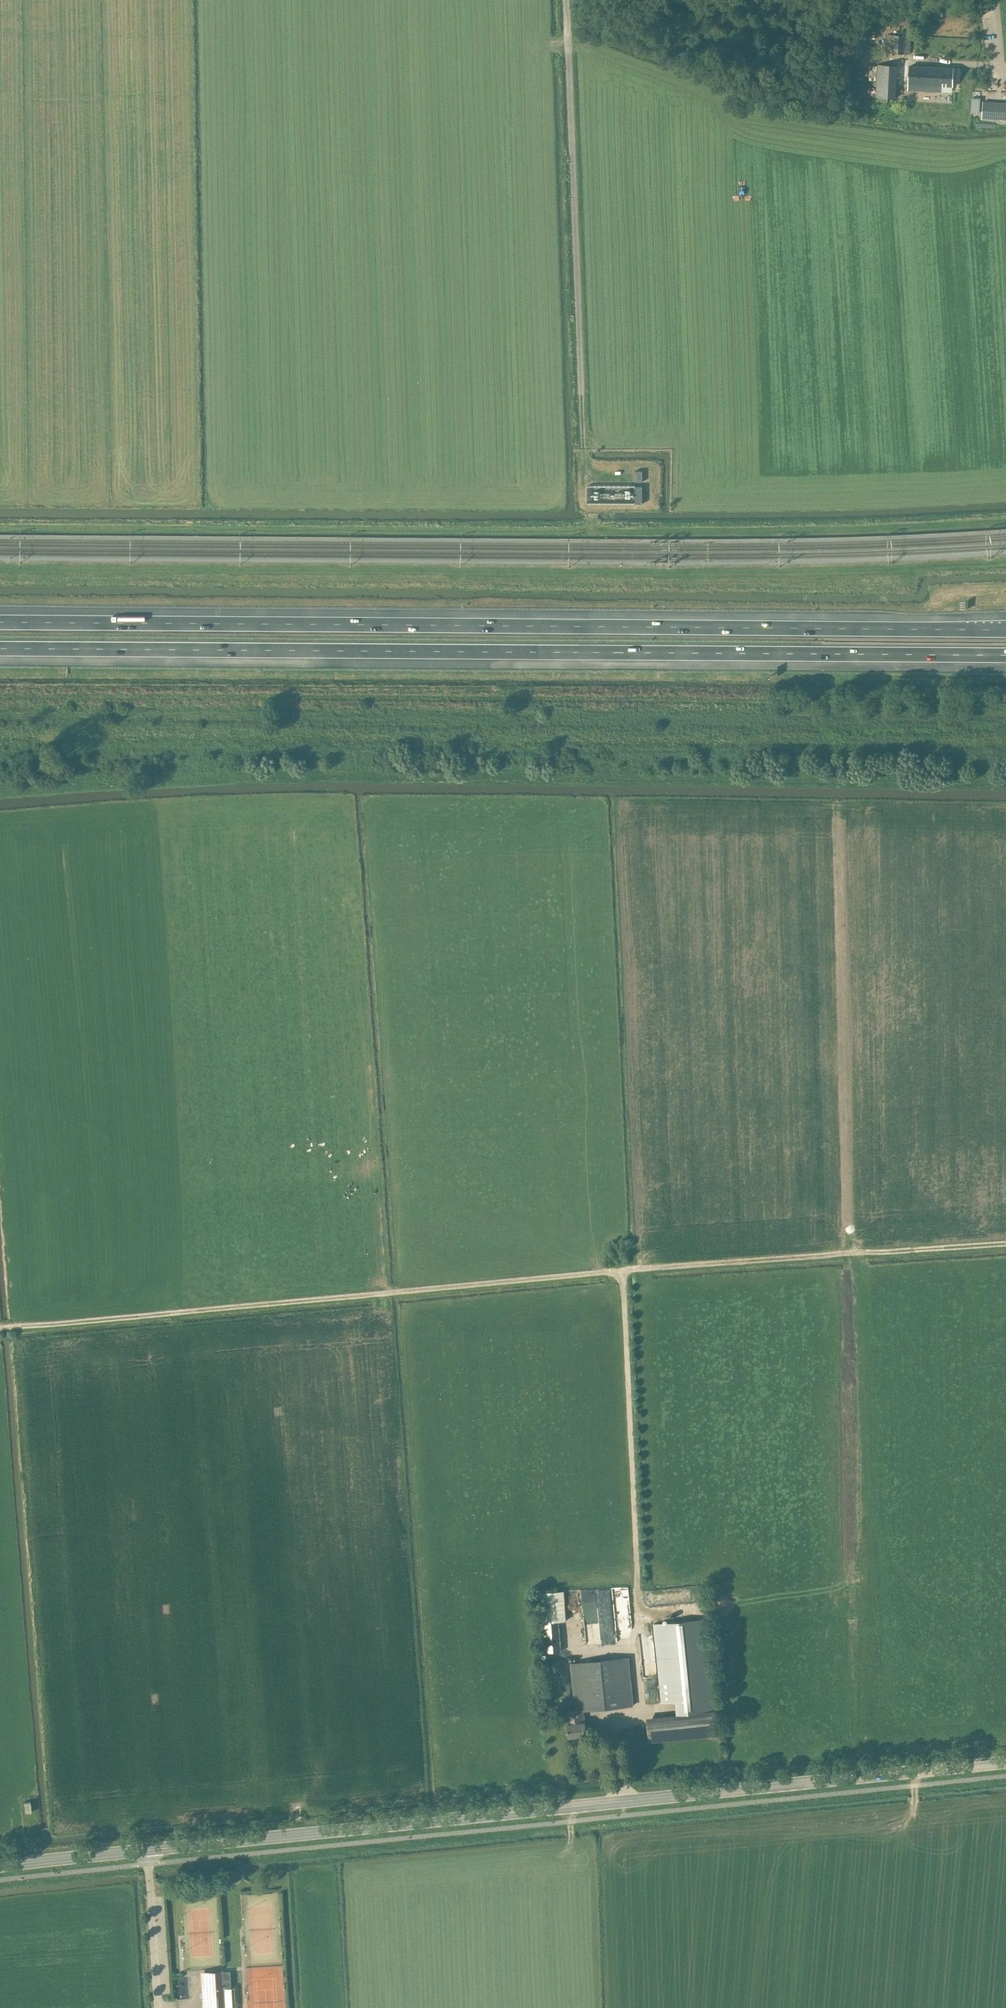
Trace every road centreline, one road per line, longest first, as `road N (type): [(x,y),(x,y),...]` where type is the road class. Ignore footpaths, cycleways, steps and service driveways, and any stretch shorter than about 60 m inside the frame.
road 1 (motorway): [(1005,629),(0,622)]
road 2 (motorway): [(0,649),(1005,655)]
road 3 (secondary): [(147,1850),(1005,1764)]
road 4 (track): [(0,525),(644,530)]
road 5 (unclassified): [(158,2007),(147,1850)]
road 6 (secondary): [(0,1868),(147,1850)]
road 7 (track): [(632,477),(599,476),(585,465),(582,394)]

